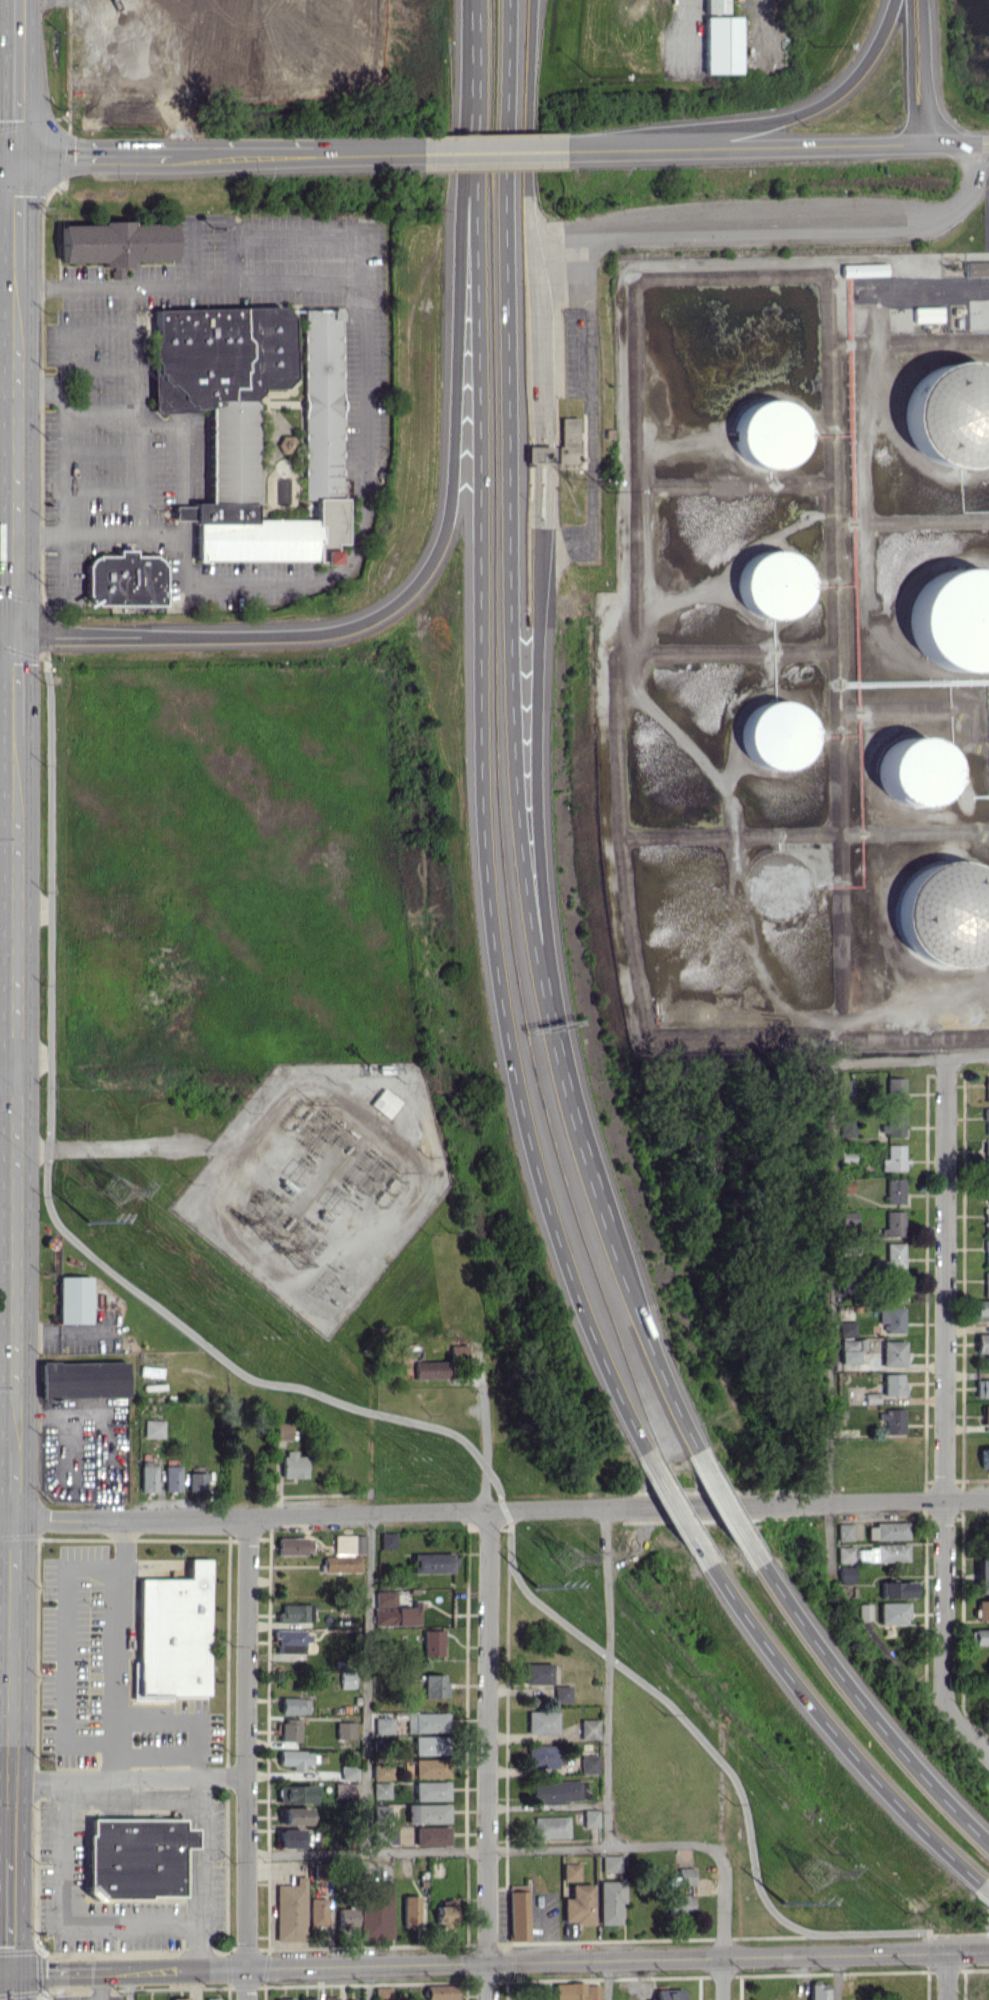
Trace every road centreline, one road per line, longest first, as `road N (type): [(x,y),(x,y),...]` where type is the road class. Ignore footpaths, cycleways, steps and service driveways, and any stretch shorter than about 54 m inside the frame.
road 1 (motorway): [(482,107),(482,790),(495,955),(520,1100),(559,1243),(654,1465)]
road 2 (motorway): [(548,1029),(523,870),(512,718),(510,0)]
road 3 (motorway): [(548,1029),(537,797),(533,0)]
road 4 (residential): [(14,1520),(988,1499)]
road 5 (primary): [(14,1520),(19,721)]
road 6 (tertiary): [(201,1967),(932,1951)]
road 7 (residential): [(949,1058),(947,1701),(988,1745)]
road 8 (motorway): [(482,107),(466,190),(450,502),(432,560),(416,585),(367,621),(307,633),(218,634)]
road 9 (residential): [(485,1384),(489,1999)]
road 10 (residential): [(247,1515),(250,1999)]
road 11 (motorway): [(705,1553),(810,1702),(988,1895)]
road 12 (residential): [(834,1066),(828,1079),(835,1502)]
road 13 (motorway): [(988,1847),(865,1707),(756,1552)]
road 14 (primary): [(20,621),(21,276)]
road 15 (primary): [(609,147),(926,144)]
road 16 (motorway): [(892,0),(854,77),(825,101),(758,127),(647,146)]
road 17 (motorway): [(704,1462),(606,1228)]
road 18 (primary): [(13,1854),(14,1602)]
road 19 (primary): [(391,151),(609,147)]
road 20 (motorway): [(606,1228),(548,1029)]
road 21 (motorway): [(218,634),(51,633),(20,621)]
road 22 (tertiary): [(12,1971),(201,1967)]
road 23 (primary): [(149,155),(311,152)]
road 24 (primary): [(22,157),(23,0)]
road 25 (residential): [(834,1066),(988,1056)]
road 26 (motorway): [(907,0),(912,144)]
road 27 (motorway): [(926,144),(923,0)]
road 28 (residential): [(724,1859),(725,1999)]
road 29 (primary): [(22,157),(149,155)]

